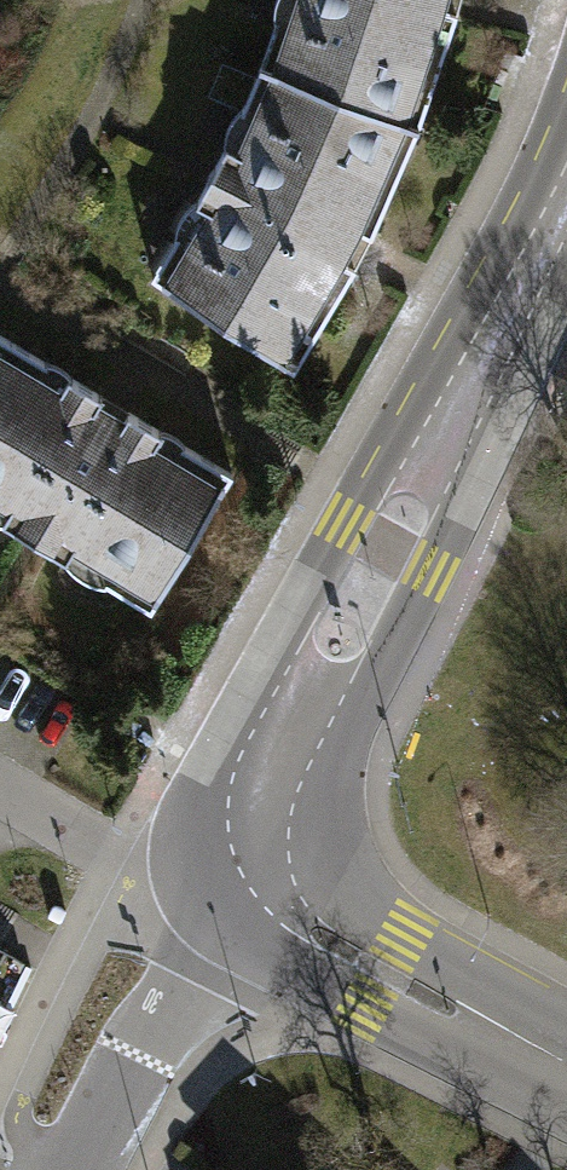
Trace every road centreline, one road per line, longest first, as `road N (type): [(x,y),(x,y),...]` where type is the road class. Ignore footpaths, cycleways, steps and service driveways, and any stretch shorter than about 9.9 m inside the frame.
road 1 (residential): [(264,854),(273,771),(513,301),(566,171)]
road 2 (residential): [(566,1075),(313,932),(280,897),(264,854)]
road 3 (residential): [(264,854),(198,972),(75,1145),(68,1169)]
road 4 (residential): [(0,780),(114,849),(264,854)]

